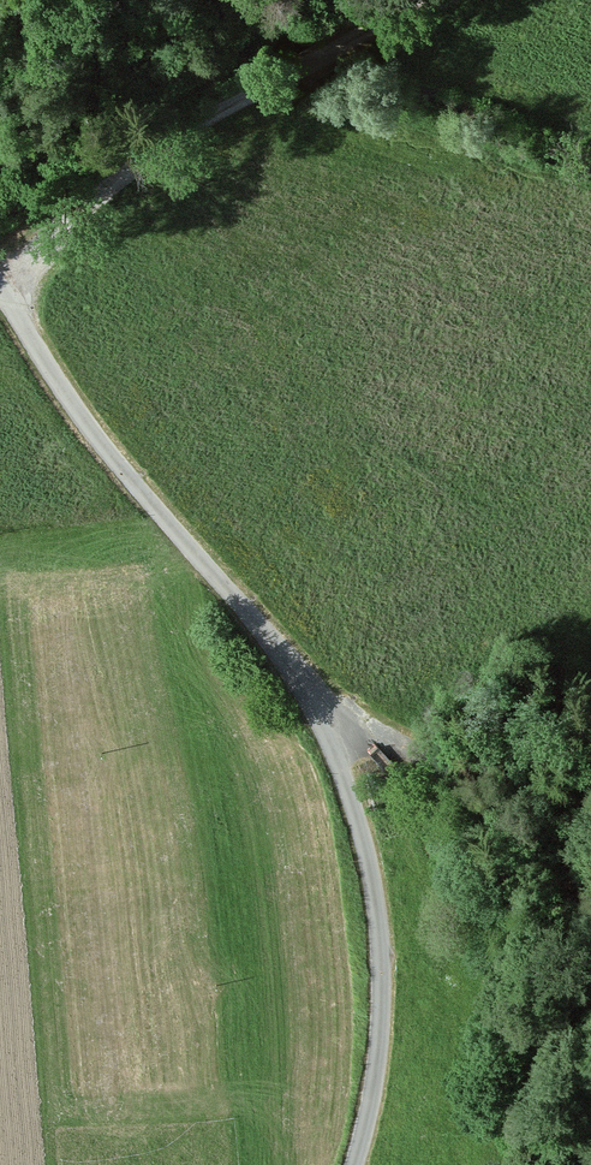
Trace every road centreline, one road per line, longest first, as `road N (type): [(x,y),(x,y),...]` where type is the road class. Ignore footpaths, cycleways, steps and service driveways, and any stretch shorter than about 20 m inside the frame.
road 1 (tertiary): [(354,1164),(378,1050),(380,940),(363,847),(318,715),(253,620),(91,430),(0,292)]
road 2 (track): [(399,0),(184,127),(65,227),(7,300)]
road 3 (track): [(590,899),(376,740),(318,715)]

